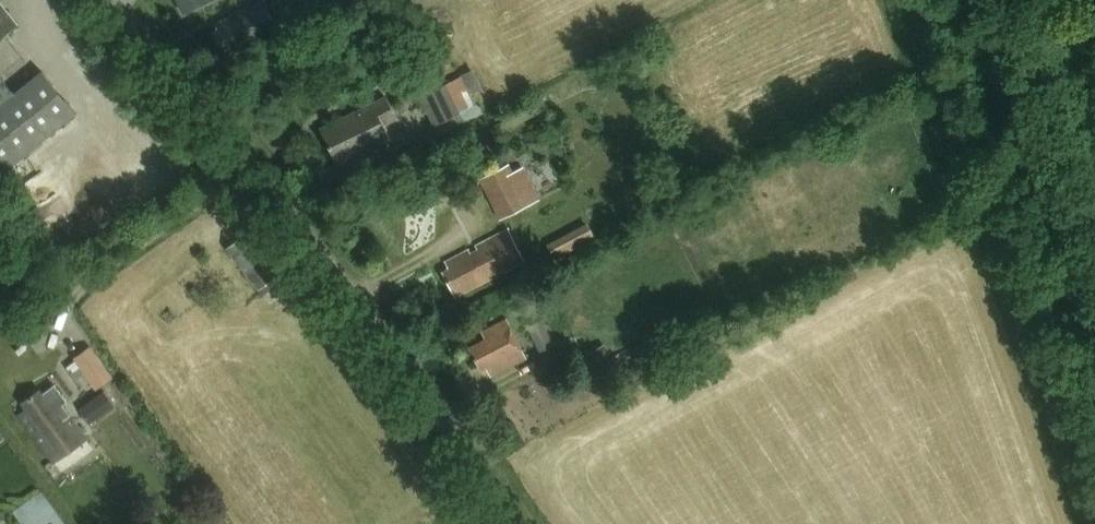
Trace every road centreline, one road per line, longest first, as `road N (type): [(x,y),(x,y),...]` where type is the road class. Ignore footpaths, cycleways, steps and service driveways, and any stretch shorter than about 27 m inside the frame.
road 1 (residential): [(501,523),(320,279),(89,0)]

